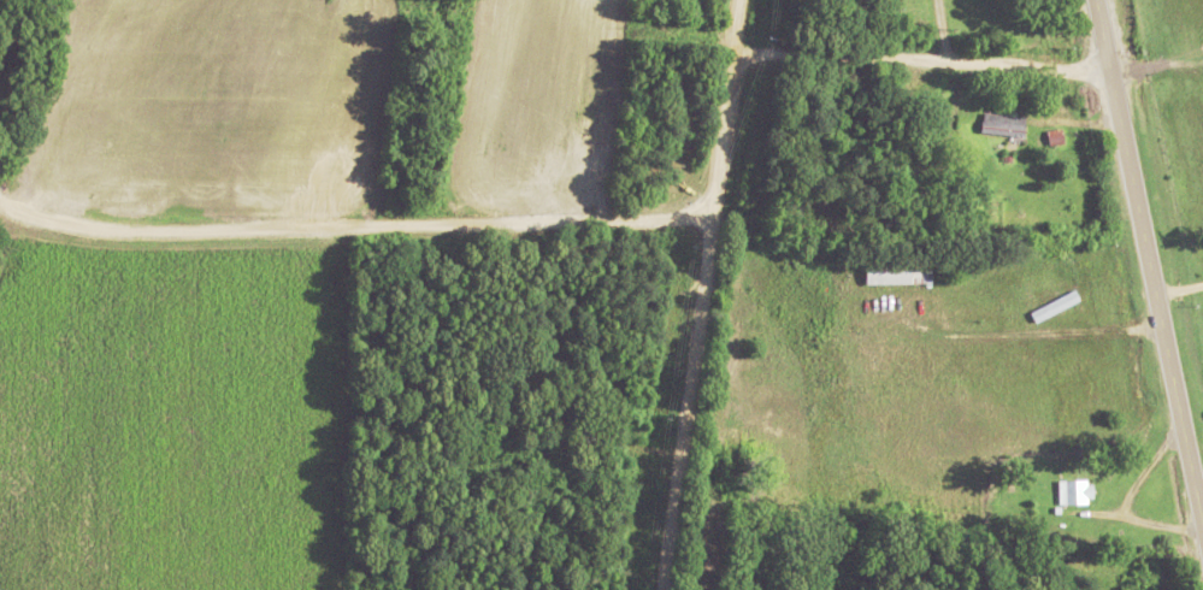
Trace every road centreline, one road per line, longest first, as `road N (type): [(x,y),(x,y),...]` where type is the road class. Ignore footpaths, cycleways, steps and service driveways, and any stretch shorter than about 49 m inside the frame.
road 1 (residential): [(712,216),(0,232)]
road 2 (residential): [(660,589),(731,51)]
road 3 (primary): [(1202,528),(1094,0)]
road 4 (residential): [(1108,70),(731,51)]

